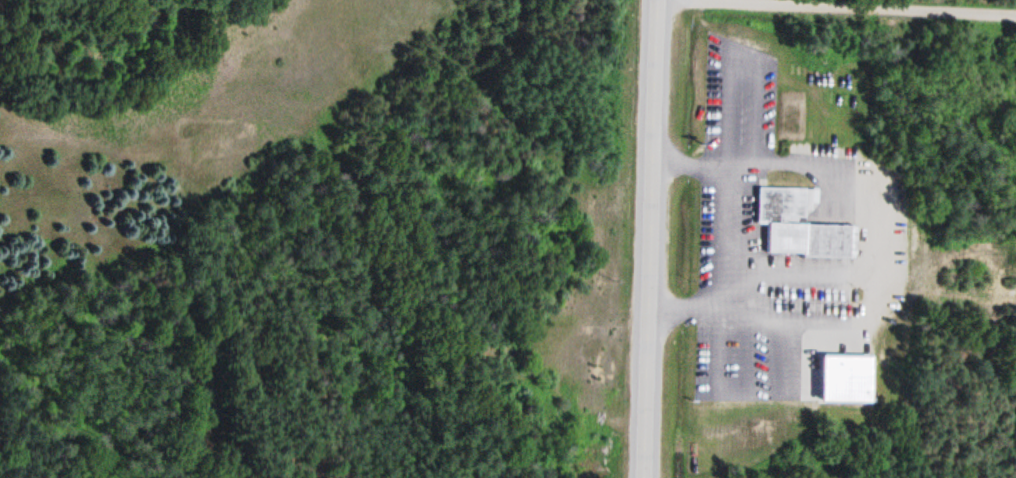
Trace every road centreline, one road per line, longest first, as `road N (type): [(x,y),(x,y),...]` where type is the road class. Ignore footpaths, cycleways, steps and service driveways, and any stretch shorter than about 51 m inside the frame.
road 1 (primary): [(641,477),(654,0)]
road 2 (residential): [(1015,13),(654,5)]

